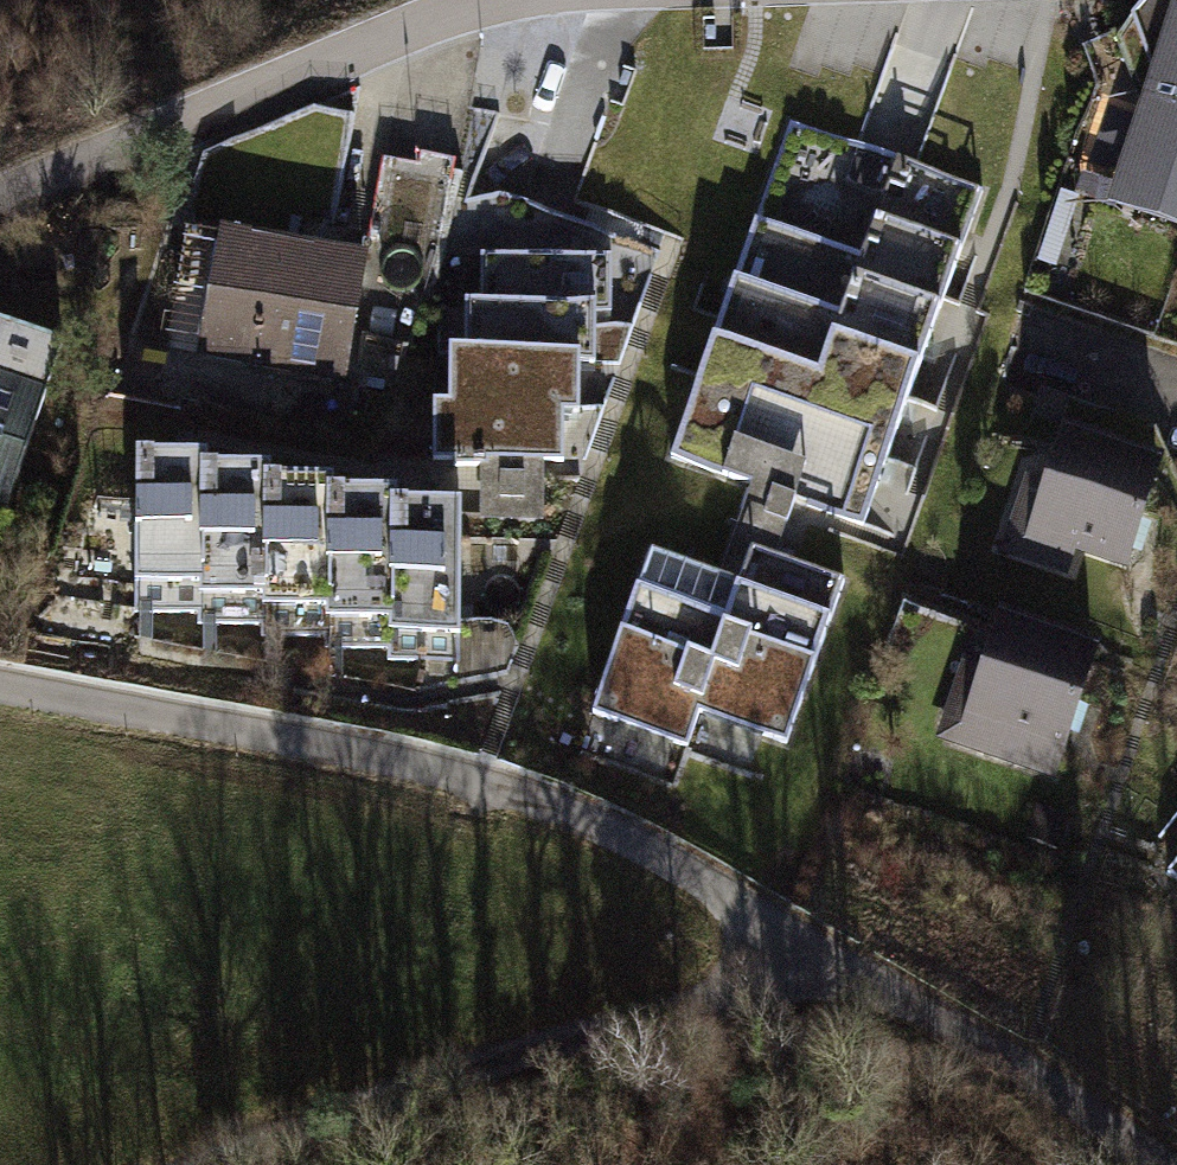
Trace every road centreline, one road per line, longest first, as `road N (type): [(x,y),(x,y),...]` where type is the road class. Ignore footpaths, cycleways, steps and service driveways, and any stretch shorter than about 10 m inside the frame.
road 1 (track): [(1174,1164),(842,935),(734,878),(462,785),(152,699),(0,669)]
road 2 (track): [(842,935),(233,1164)]
road 3 (residential): [(0,205),(55,174),(377,42),(511,0)]

